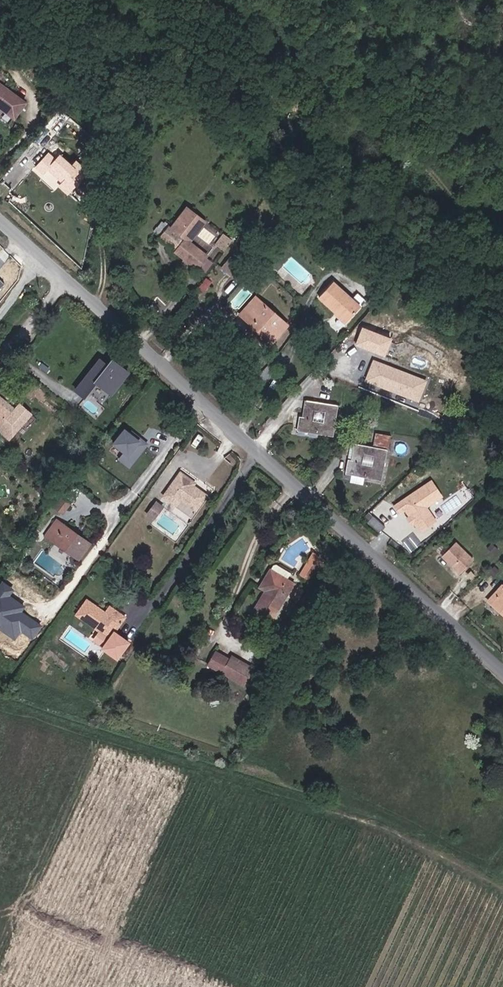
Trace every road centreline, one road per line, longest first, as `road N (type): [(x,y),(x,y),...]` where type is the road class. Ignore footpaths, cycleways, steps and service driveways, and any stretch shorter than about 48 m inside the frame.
road 1 (tertiary): [(37,259),(502,674)]

